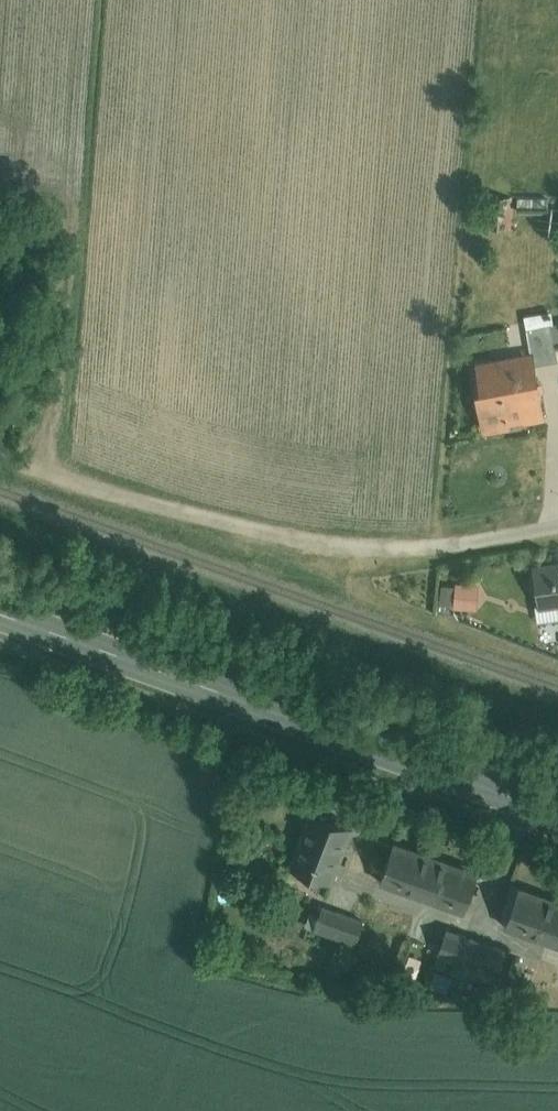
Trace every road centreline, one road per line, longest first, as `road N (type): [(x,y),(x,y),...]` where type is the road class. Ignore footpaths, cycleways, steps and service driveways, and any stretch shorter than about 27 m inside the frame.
road 1 (primary): [(557,808),(0,600)]
road 2 (track): [(0,455),(143,507),(327,543),(438,546)]
road 3 (residential): [(438,546),(557,527)]

